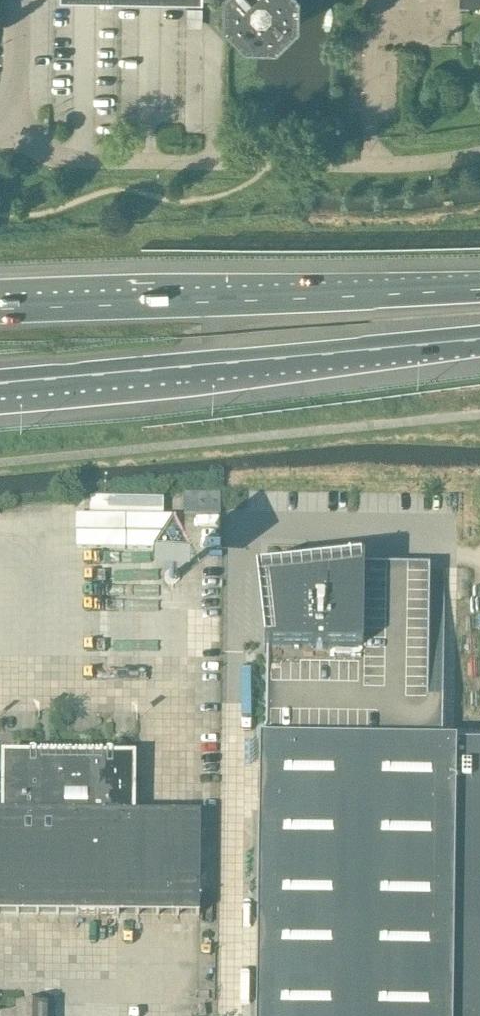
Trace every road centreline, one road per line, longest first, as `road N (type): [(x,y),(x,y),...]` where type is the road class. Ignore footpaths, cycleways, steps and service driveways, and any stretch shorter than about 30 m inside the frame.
road 1 (unclassified): [(230,1015),(237,498)]
road 2 (motorway): [(0,383),(479,340)]
road 3 (motorway): [(479,287),(0,308)]
road 4 (unclassified): [(14,133),(65,159),(366,165),(479,157)]
road 5 (unclassified): [(14,133),(16,0)]

